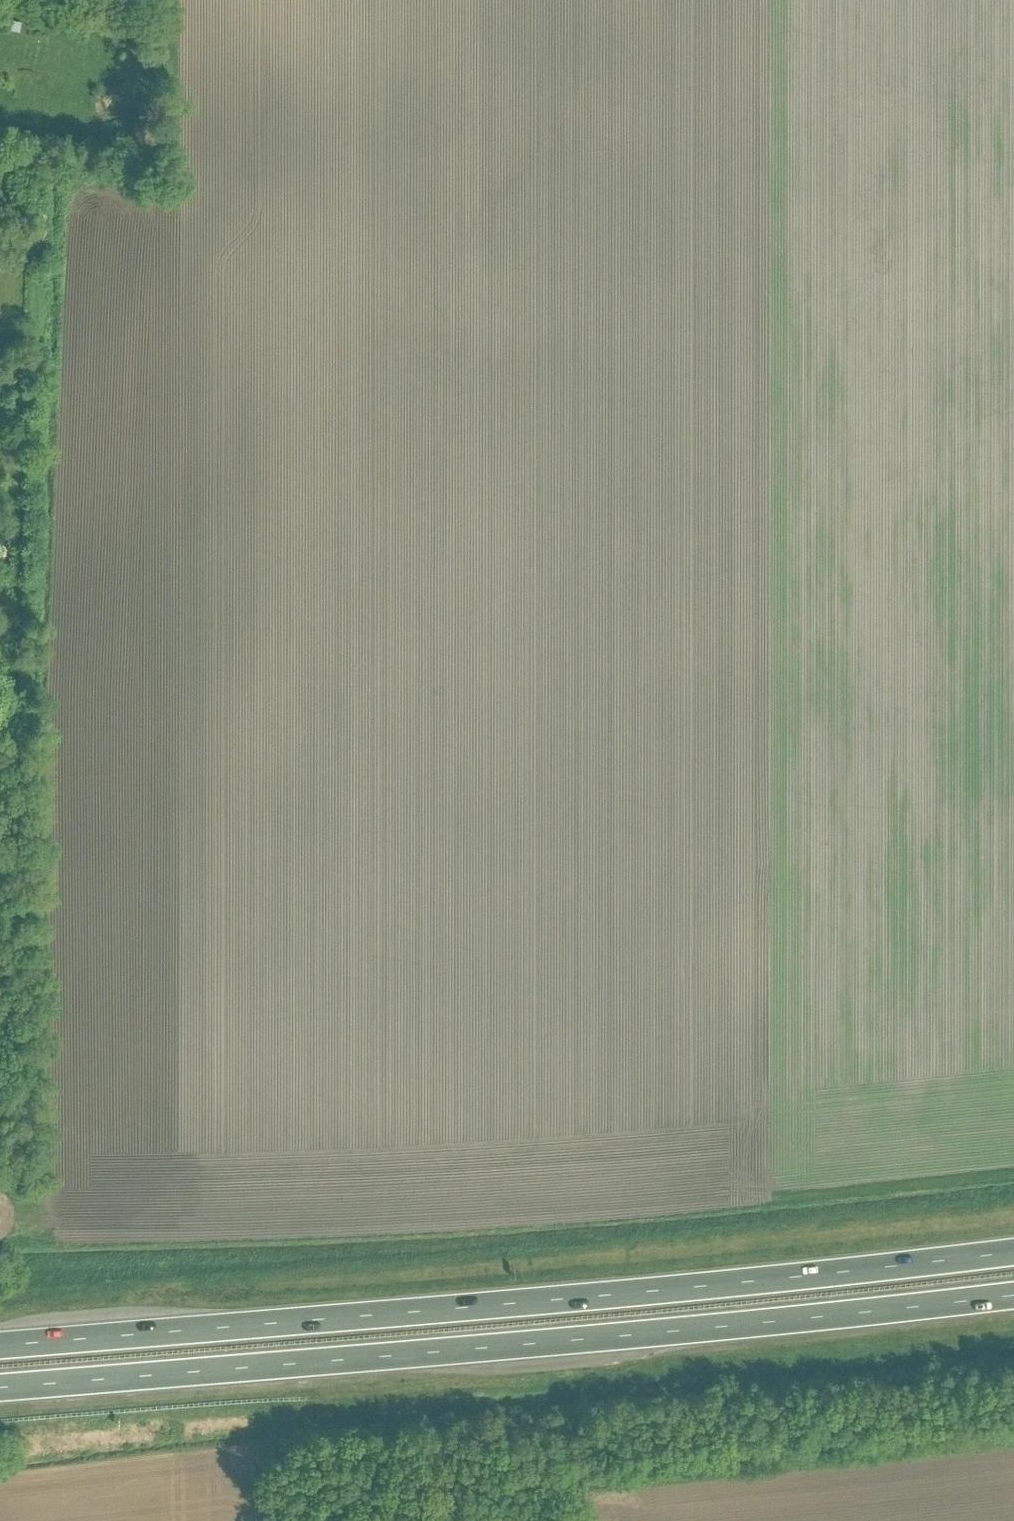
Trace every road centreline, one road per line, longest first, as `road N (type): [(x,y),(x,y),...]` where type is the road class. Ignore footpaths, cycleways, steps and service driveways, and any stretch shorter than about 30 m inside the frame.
road 1 (trunk): [(1013,1251),(764,1281),(0,1345)]
road 2 (trunk): [(0,1386),(1013,1296)]

